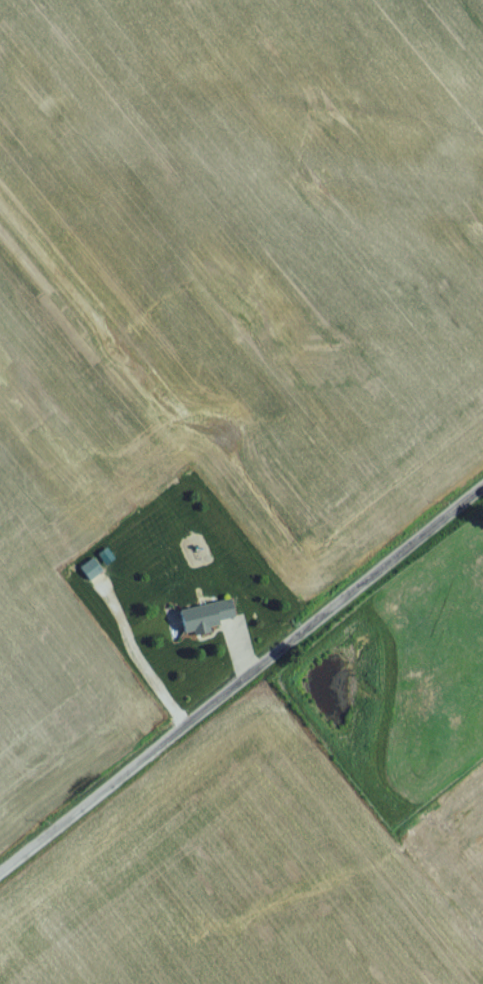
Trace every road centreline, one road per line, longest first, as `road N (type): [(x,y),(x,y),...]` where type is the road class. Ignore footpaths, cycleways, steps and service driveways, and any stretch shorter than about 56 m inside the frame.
road 1 (residential): [(0,879),(482,493)]

